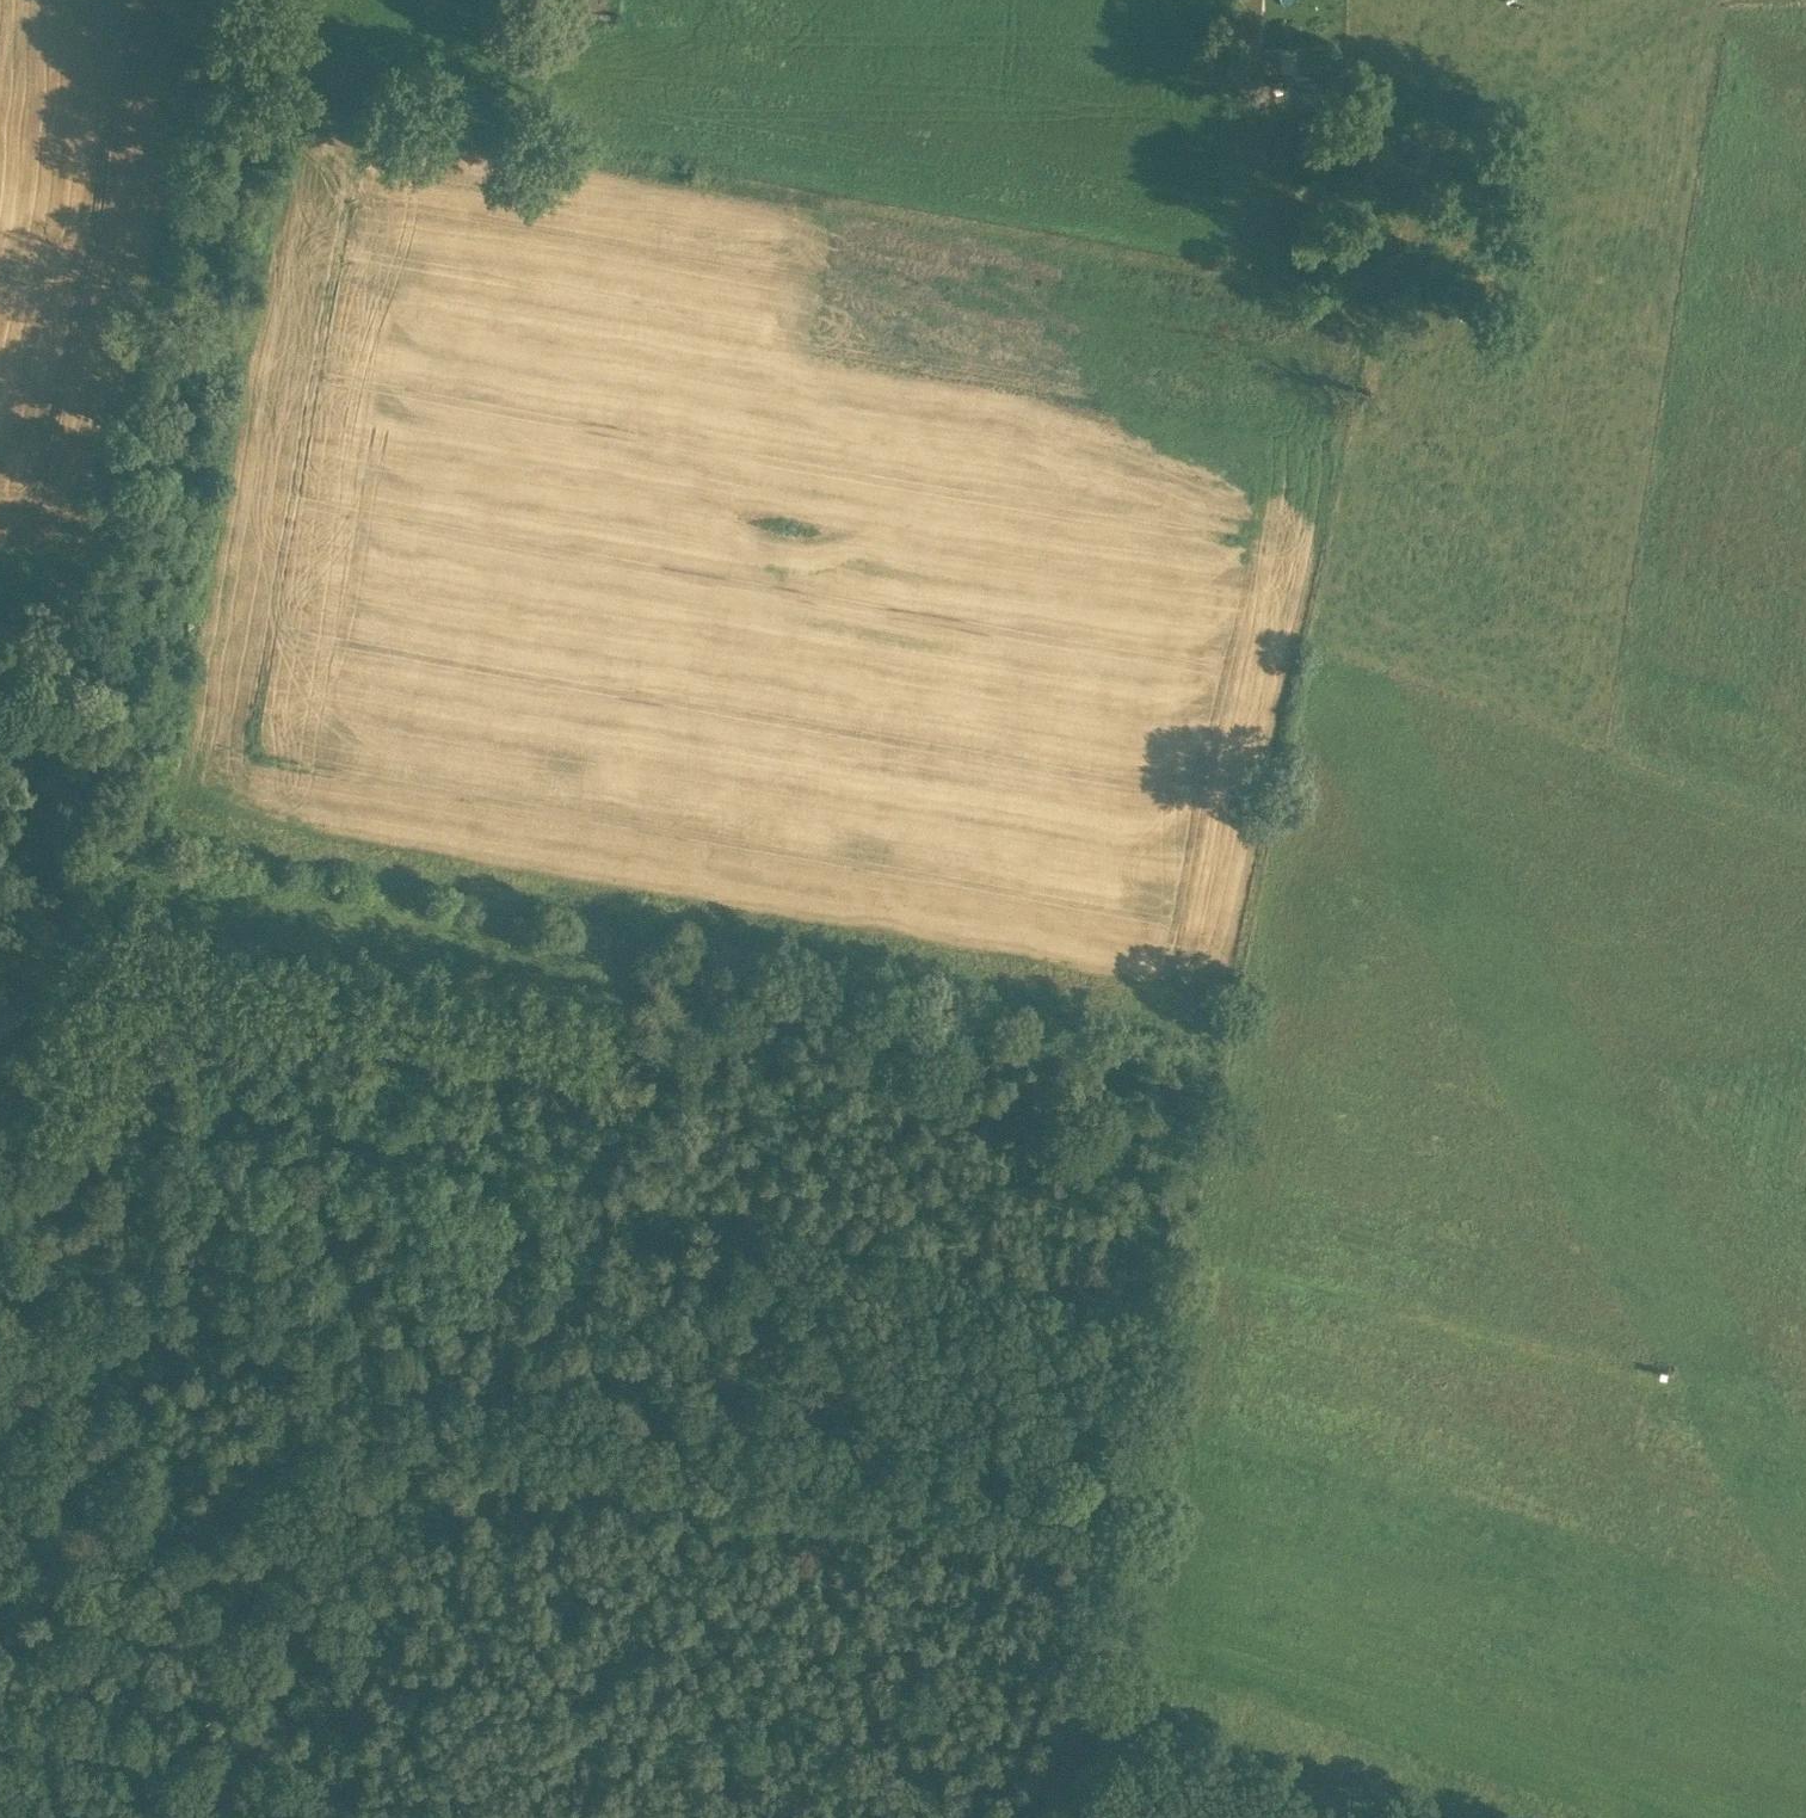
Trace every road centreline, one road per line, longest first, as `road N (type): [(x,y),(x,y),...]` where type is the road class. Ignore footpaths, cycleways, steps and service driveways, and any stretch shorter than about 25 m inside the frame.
road 1 (track): [(0,1182),(237,120)]
road 2 (track): [(73,844),(184,919),(623,999)]
road 3 (track): [(460,1441),(0,1338)]

